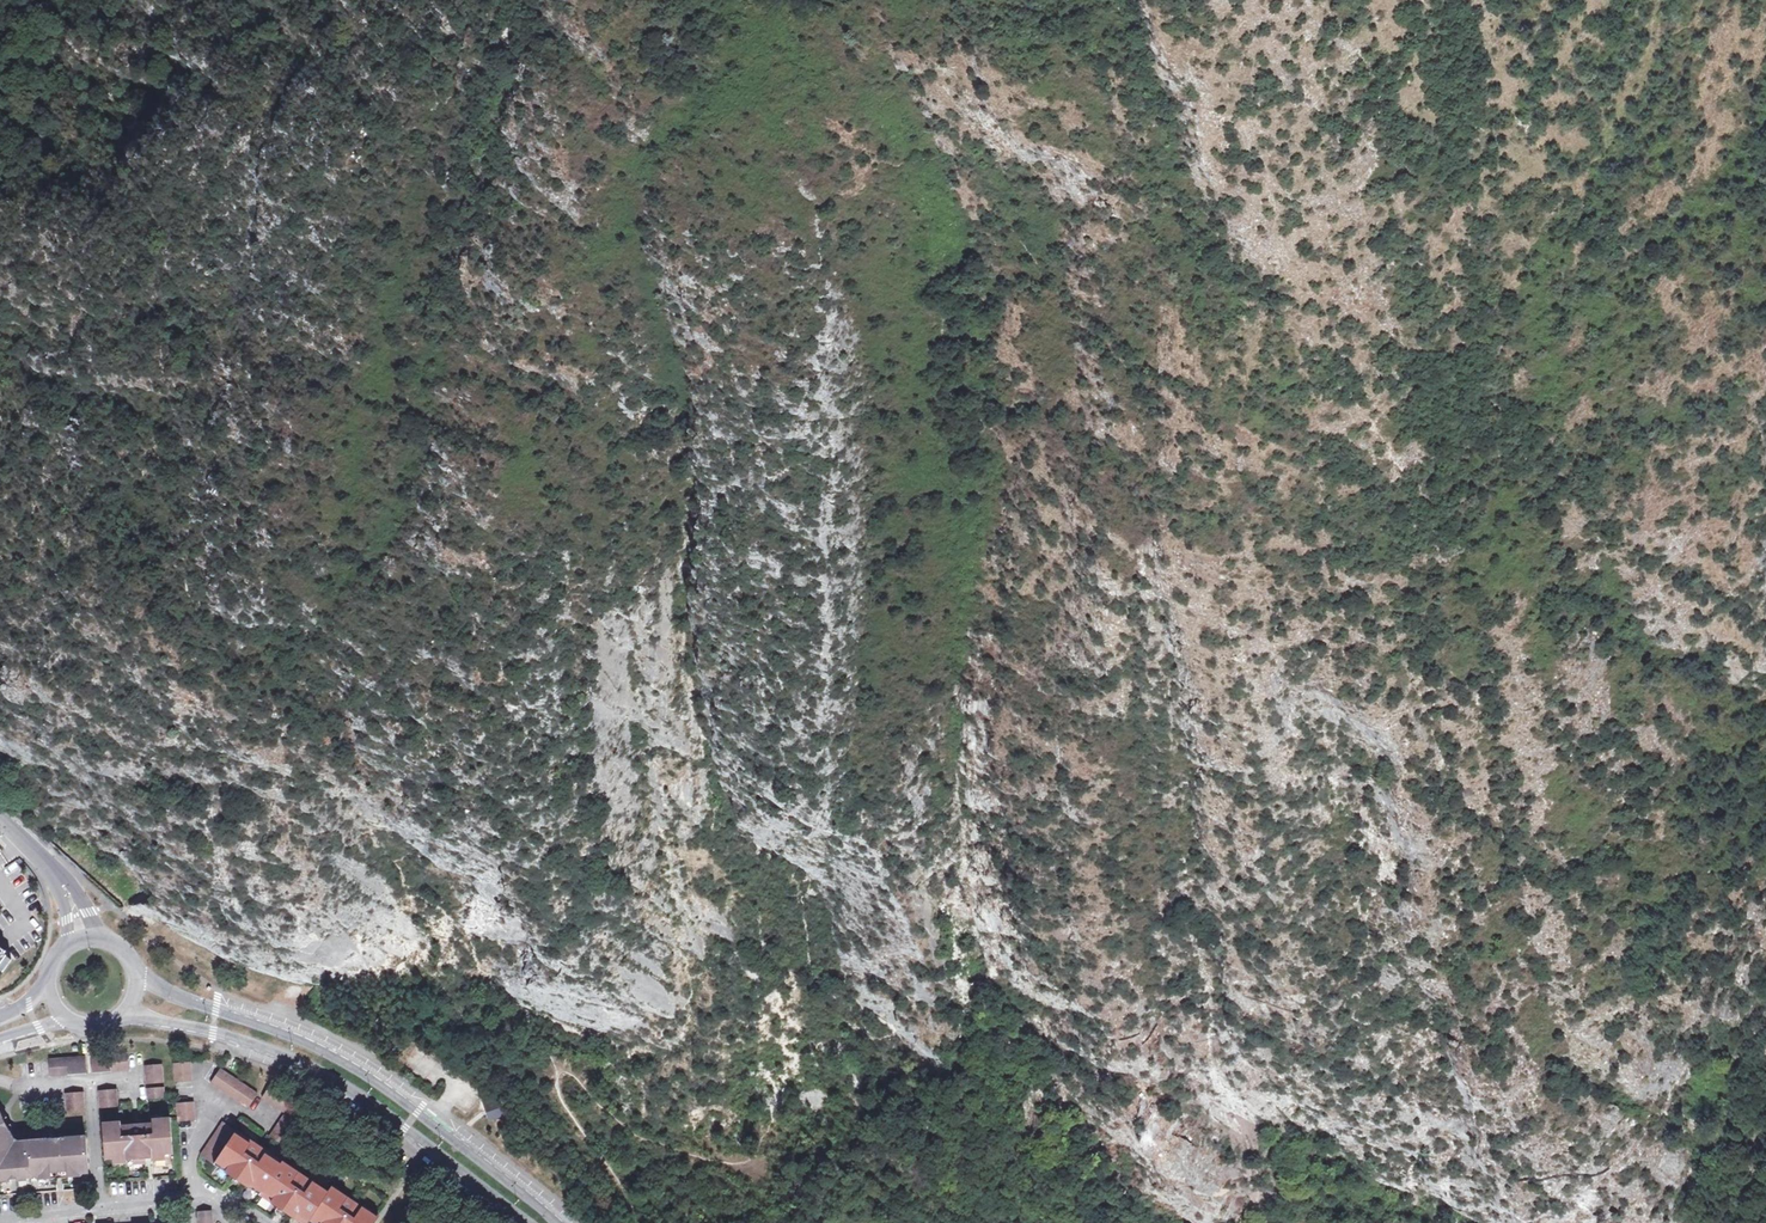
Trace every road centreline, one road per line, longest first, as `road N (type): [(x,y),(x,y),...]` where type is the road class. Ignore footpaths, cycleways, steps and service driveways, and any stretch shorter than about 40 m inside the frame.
road 1 (tertiary): [(559,1222),(366,1072),(137,975)]
road 2 (tertiary): [(128,1008),(308,1063),(427,1143),(521,1222)]
road 3 (residential): [(100,1208),(88,1080)]

